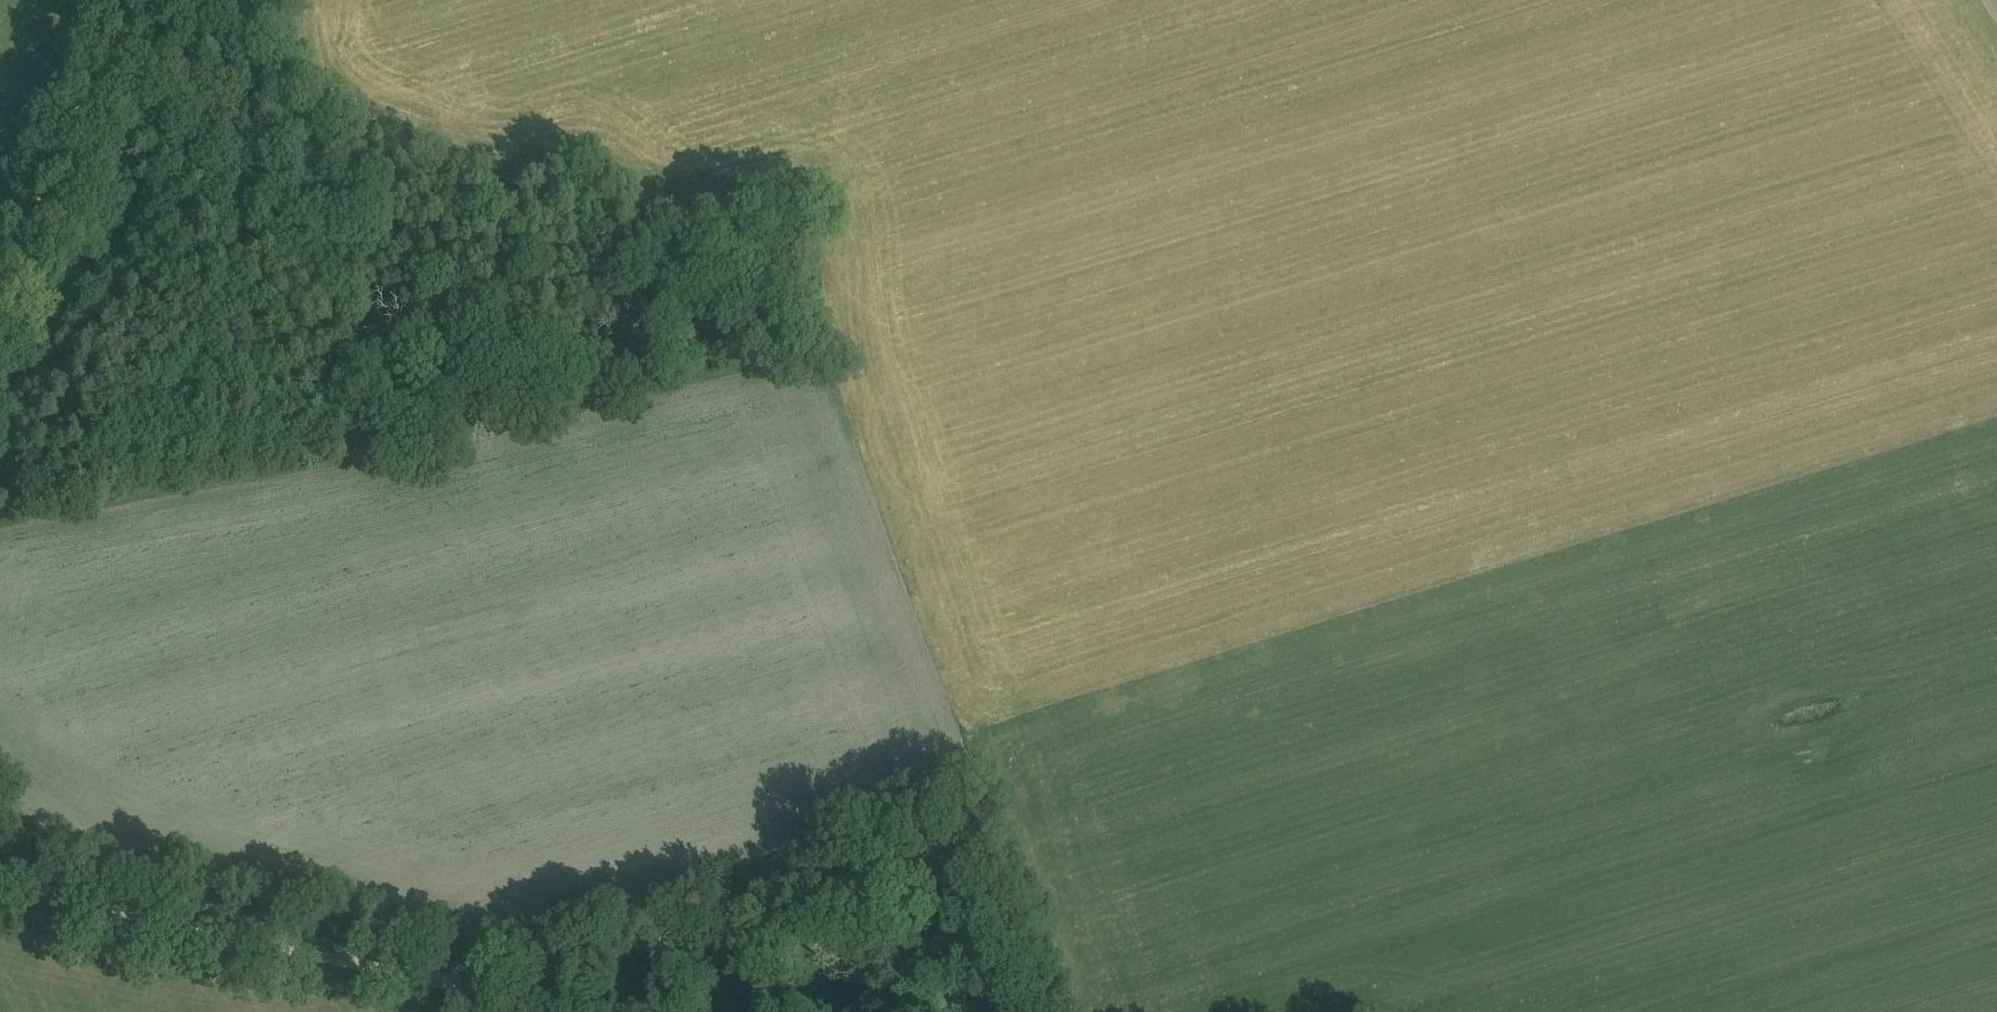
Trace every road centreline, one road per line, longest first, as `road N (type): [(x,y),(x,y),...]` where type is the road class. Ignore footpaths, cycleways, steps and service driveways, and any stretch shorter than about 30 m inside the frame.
road 1 (track): [(584,1011),(0,881)]
road 2 (track): [(0,275),(140,0)]

